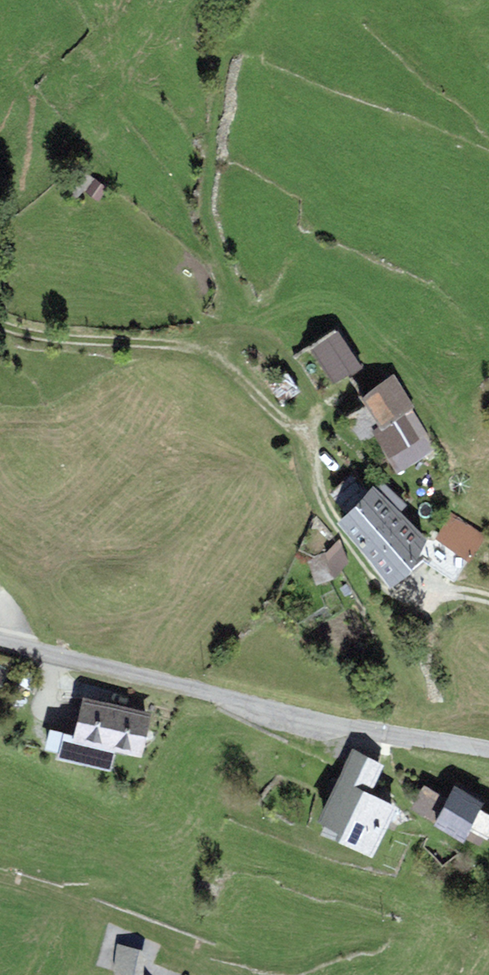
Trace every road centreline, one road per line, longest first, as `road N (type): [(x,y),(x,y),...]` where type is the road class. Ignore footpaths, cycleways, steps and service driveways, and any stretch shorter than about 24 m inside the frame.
road 1 (track): [(430,596),(400,590),(376,571),(328,505),(313,443),(219,362),(177,347),(42,338),(0,324)]
road 2 (unclassified): [(0,643),(488,752)]

